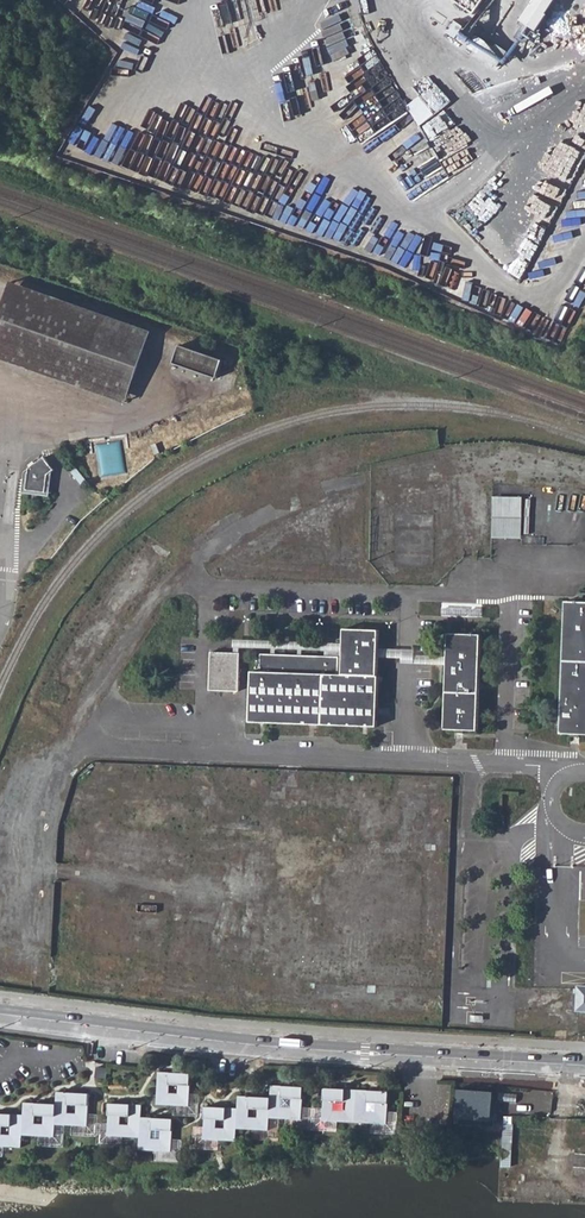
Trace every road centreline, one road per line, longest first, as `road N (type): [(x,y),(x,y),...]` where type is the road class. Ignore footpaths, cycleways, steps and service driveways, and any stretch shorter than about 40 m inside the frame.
road 1 (secondary): [(0,1013),(272,1046),(584,1067)]

